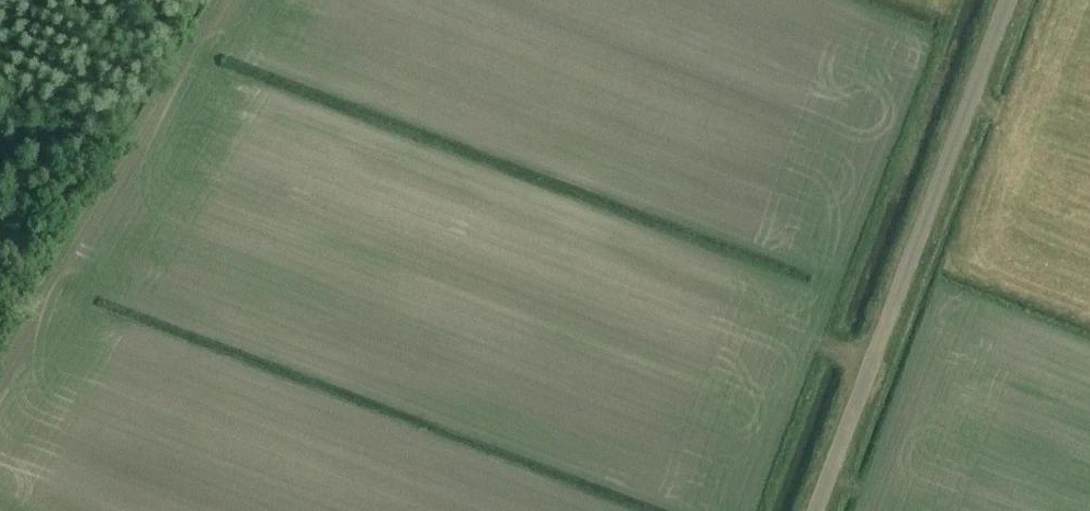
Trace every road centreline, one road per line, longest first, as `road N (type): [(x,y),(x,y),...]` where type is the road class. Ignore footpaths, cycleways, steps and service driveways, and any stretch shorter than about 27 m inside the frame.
road 1 (unclassified): [(817,510),(1007,0)]

